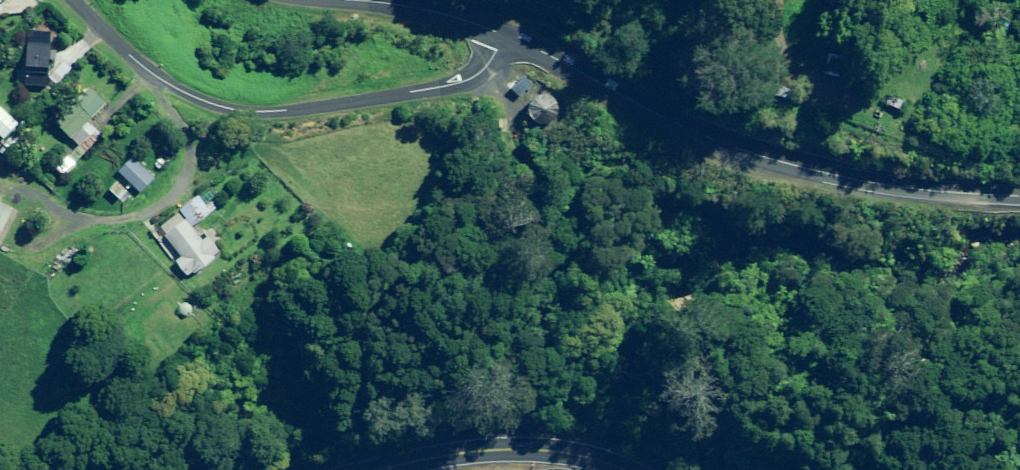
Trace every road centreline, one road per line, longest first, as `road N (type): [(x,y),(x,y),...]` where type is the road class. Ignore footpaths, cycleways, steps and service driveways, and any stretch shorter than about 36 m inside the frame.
road 1 (unclassified): [(1019,199),(869,184),(744,152),(504,35)]
road 2 (residential): [(504,35),(486,68),(467,80),(255,114),(169,85),(73,0)]
road 3 (trunk): [(624,469),(508,449),(384,469)]
road 4 (residential): [(504,35),(442,15),(329,0)]

